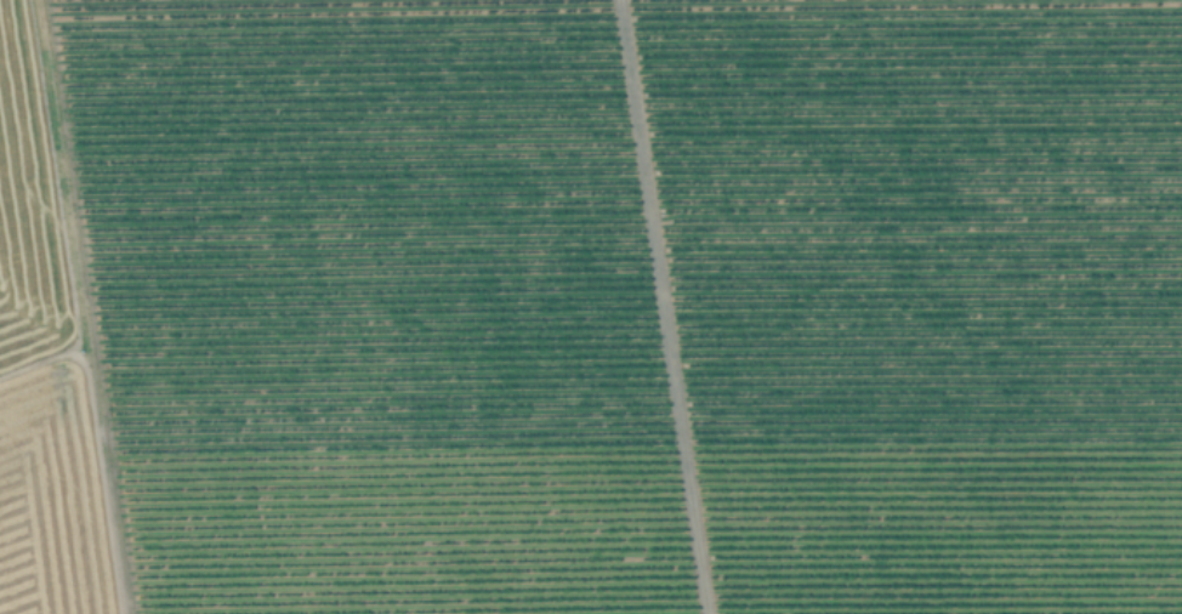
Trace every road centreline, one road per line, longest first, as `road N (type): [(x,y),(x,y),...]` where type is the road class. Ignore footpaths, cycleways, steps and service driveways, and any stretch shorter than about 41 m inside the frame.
road 1 (track): [(618,0),(707,613)]
road 2 (track): [(118,613),(35,0)]

